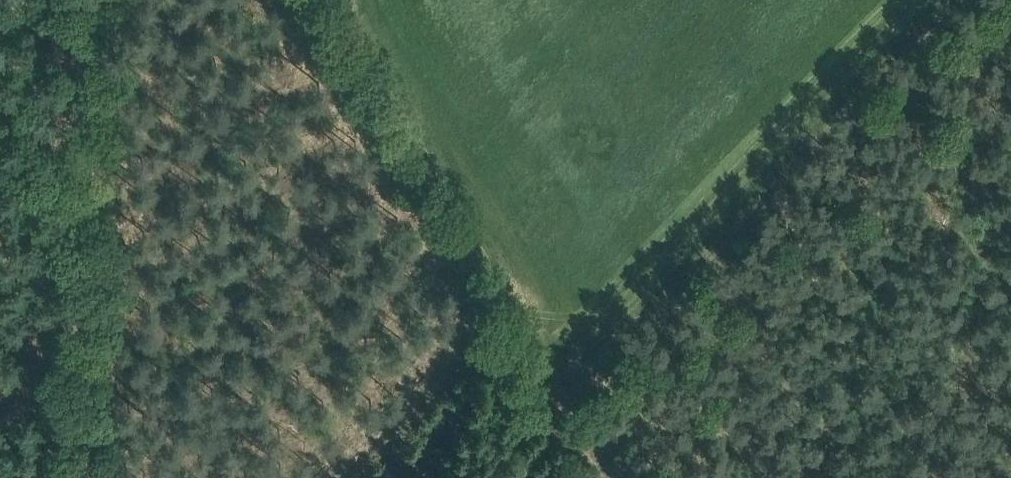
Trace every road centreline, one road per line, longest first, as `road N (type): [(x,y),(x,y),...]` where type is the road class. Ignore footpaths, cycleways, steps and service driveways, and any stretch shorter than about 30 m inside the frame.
road 1 (track): [(560,395),(957,0)]
road 2 (track): [(609,477),(332,0)]
road 3 (track): [(87,0),(78,477)]

